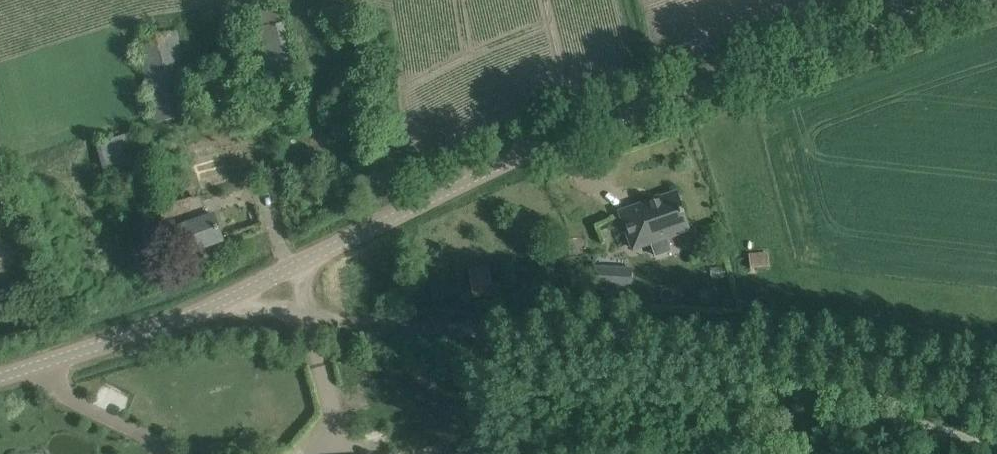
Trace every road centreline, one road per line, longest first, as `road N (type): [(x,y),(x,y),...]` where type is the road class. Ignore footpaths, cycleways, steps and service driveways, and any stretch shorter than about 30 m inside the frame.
road 1 (unclassified): [(0,384),(146,333),(491,173),(974,0)]
road 2 (track): [(996,375),(781,334),(214,302)]

